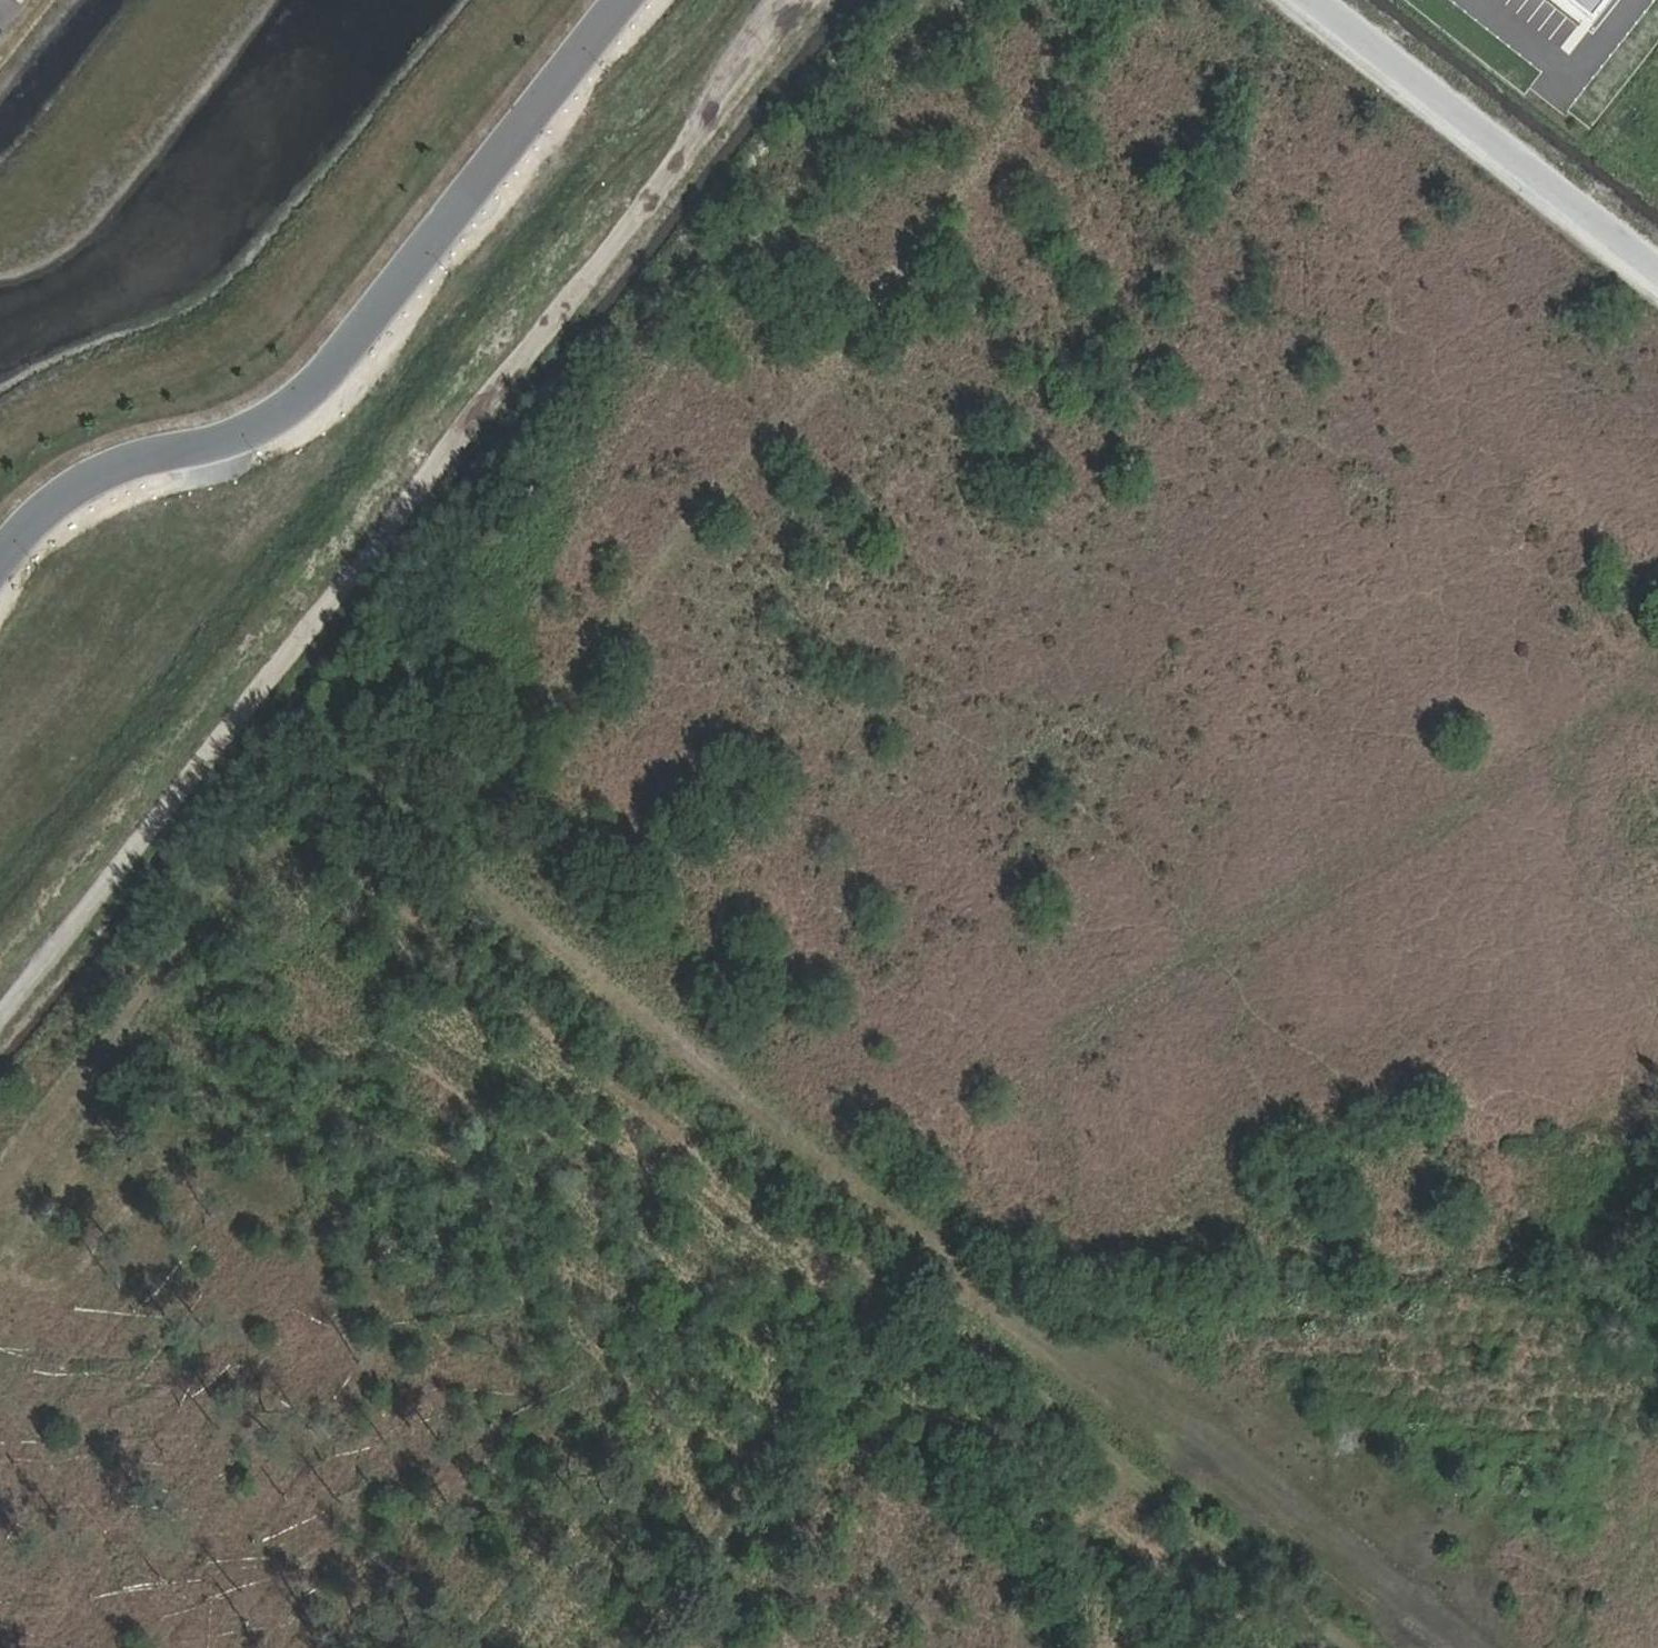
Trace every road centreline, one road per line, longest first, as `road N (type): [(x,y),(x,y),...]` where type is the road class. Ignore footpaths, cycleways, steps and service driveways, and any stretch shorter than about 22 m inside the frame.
road 1 (unclassified): [(629,0),(319,387),(274,419),(205,447),(132,456),(75,486),(0,558)]
road 2 (unclassified): [(1305,0),(1657,288)]

